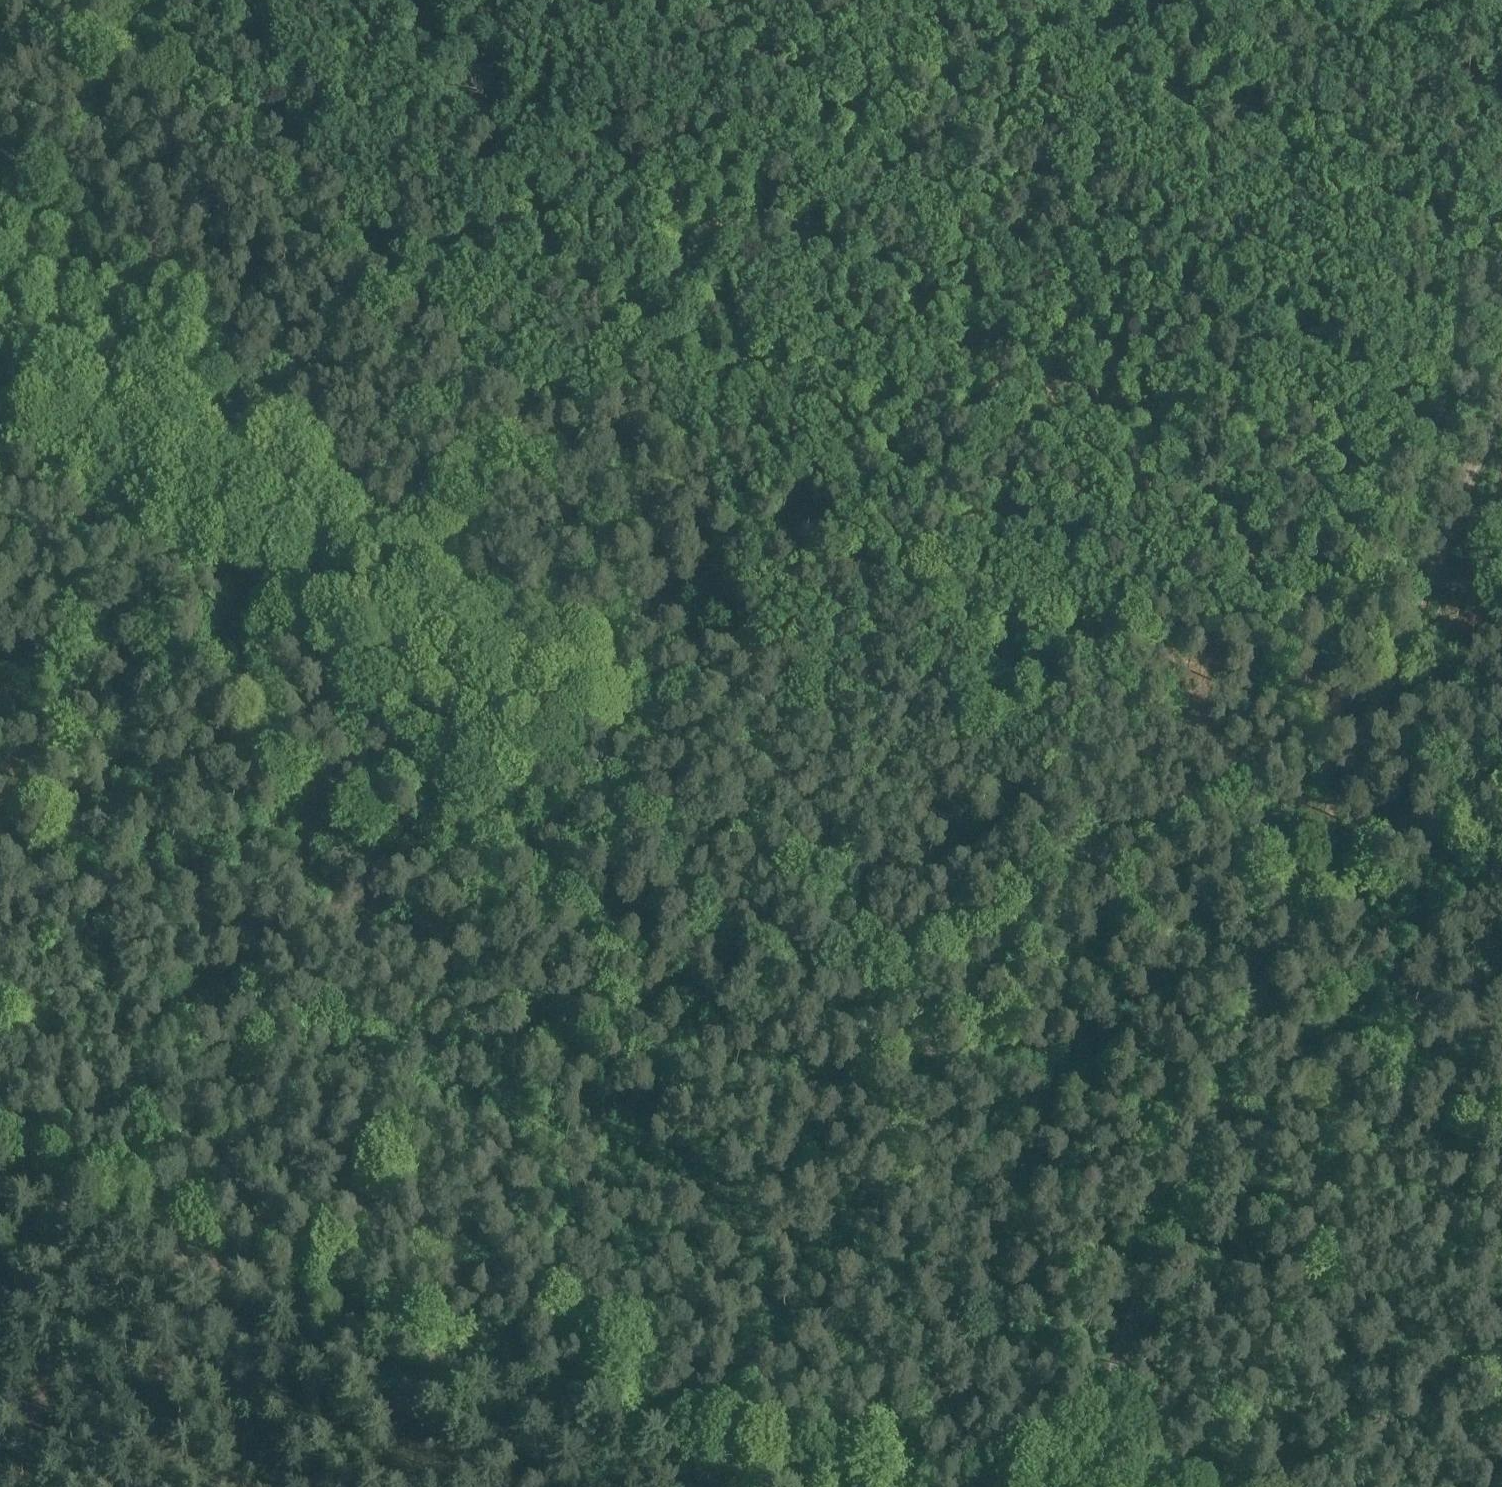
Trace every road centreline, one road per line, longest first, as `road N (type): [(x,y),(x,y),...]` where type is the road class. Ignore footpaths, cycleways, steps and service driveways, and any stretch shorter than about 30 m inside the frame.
road 1 (track): [(1501,397),(1064,1486)]
road 2 (track): [(758,1486),(0,1160)]

